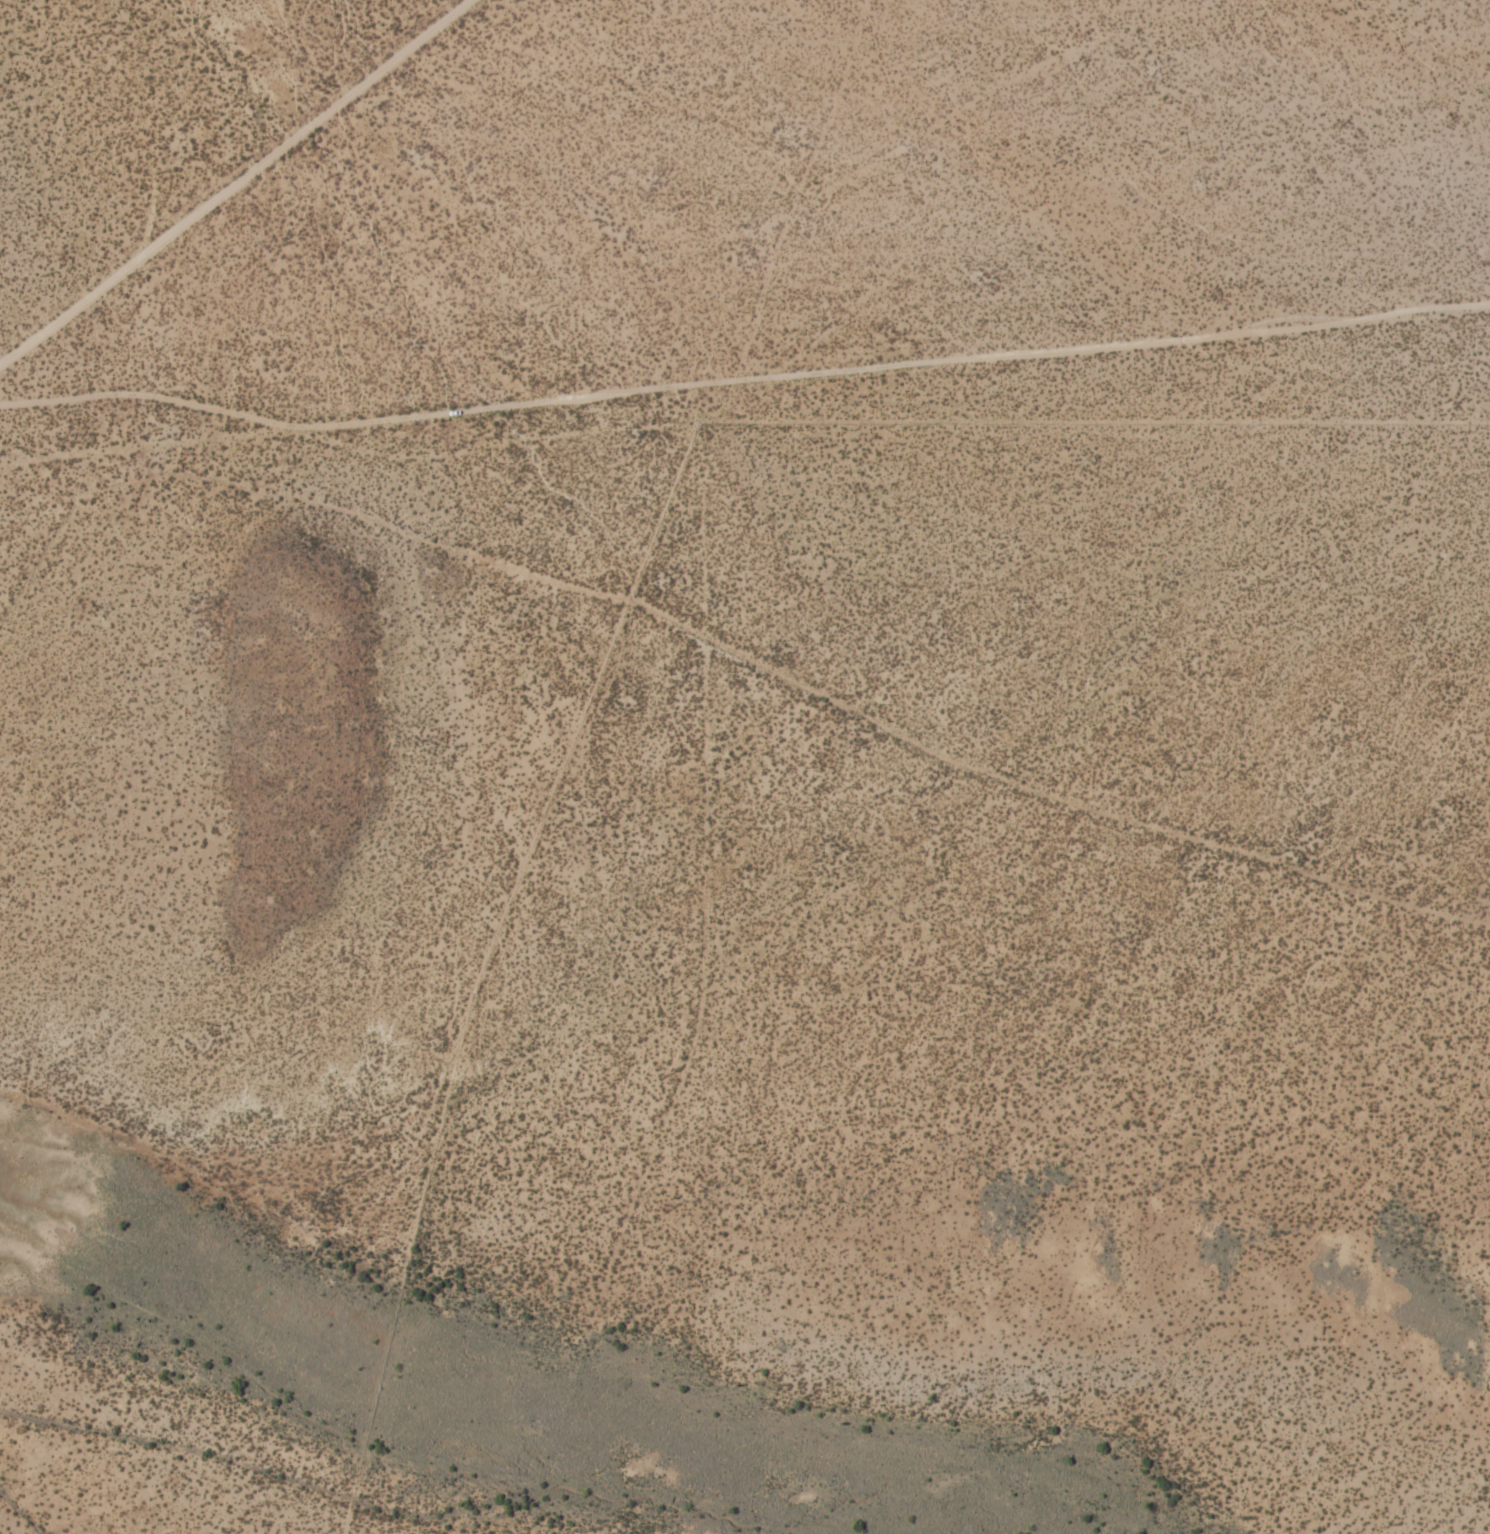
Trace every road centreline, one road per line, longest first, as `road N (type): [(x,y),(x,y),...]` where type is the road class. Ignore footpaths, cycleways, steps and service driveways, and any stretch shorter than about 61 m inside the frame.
road 1 (track): [(0,394),(1489,304)]
road 2 (residential): [(0,354),(461,0)]

